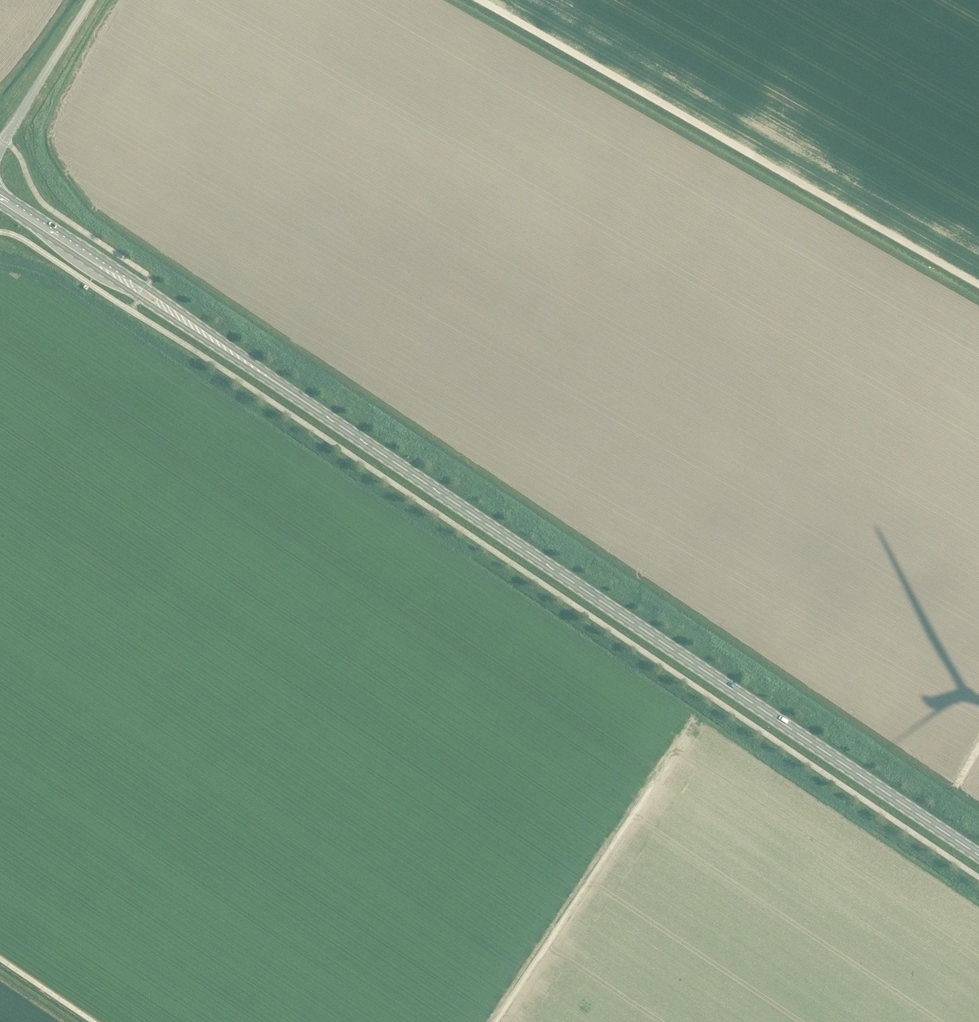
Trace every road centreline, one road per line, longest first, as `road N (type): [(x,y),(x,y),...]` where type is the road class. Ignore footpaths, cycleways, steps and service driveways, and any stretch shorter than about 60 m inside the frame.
road 1 (primary): [(978,856),(0,198)]
road 2 (track): [(479,0),(978,287)]
road 3 (unclassified): [(0,143),(90,0)]

